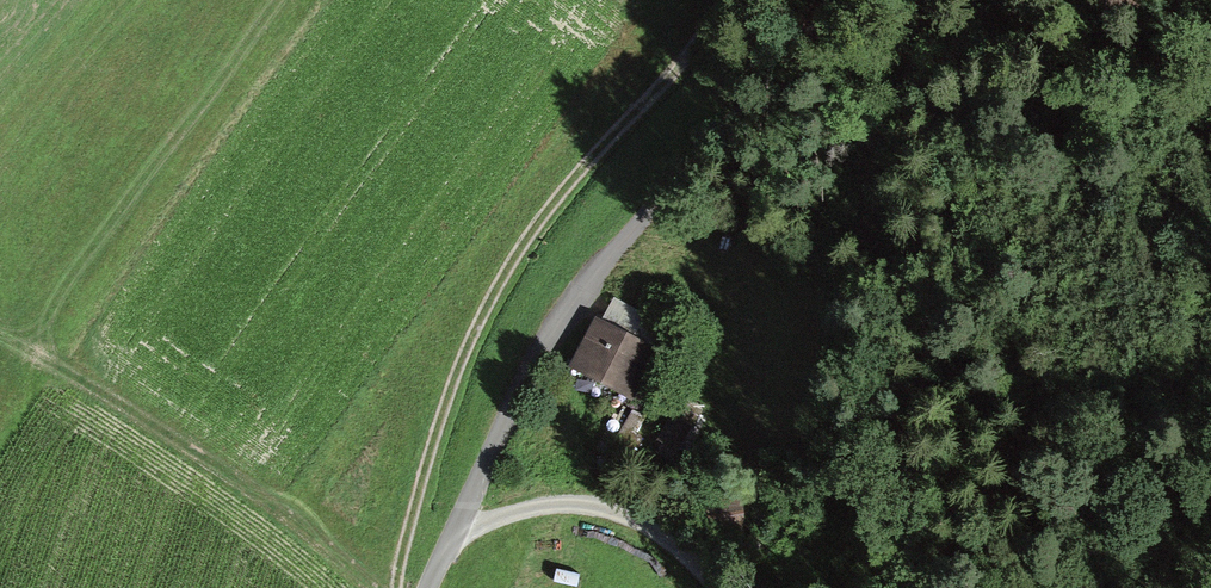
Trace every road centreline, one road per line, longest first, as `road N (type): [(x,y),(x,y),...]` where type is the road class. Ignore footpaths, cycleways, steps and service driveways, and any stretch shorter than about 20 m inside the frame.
road 1 (track): [(396,587),(424,429),(500,274),(579,171),(681,63),(725,0)]
road 2 (track): [(518,391),(596,270),(684,180),(826,0)]
road 3 (residential): [(423,587),(518,391)]

